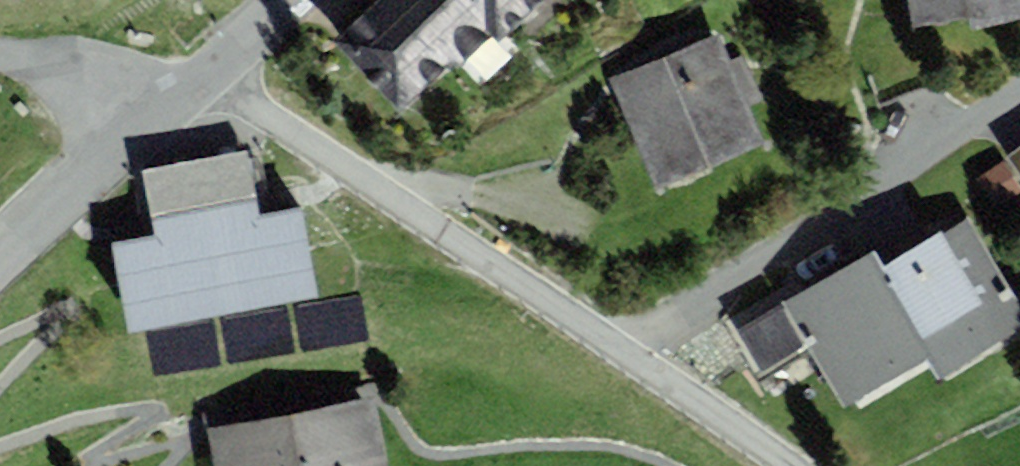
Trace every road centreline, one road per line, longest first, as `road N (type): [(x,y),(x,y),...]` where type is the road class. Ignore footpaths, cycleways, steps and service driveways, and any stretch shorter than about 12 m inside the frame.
road 1 (residential): [(791,465),(203,77)]
road 2 (residential): [(0,257),(150,126)]

